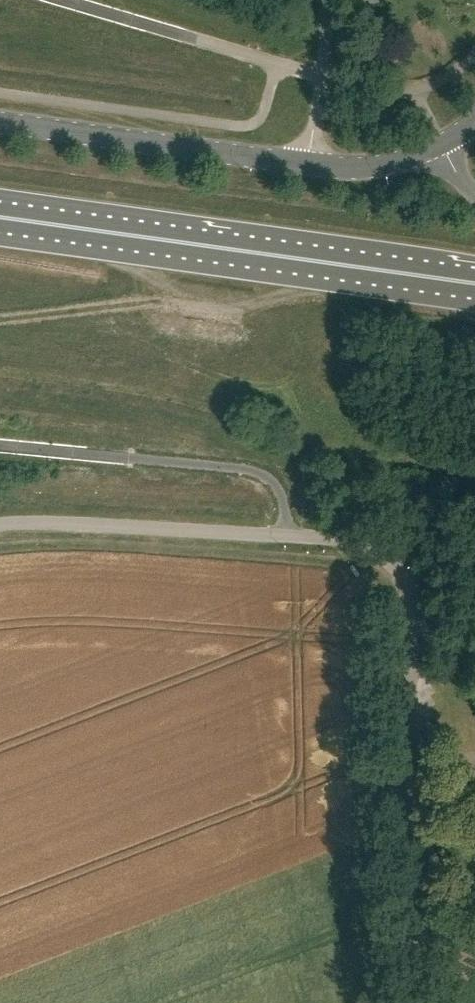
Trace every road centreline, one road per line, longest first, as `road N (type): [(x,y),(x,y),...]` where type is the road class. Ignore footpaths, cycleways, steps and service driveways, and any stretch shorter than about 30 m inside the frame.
road 1 (trunk): [(474,284),(0,216)]
road 2 (unclassified): [(412,1002),(404,764),(415,649),(413,597),(400,569)]
road 3 (unclassified): [(0,525),(336,538),(368,546),(400,569)]
road 4 (tertiary): [(309,170),(0,127)]
road 5 (unclassified): [(324,0),(309,170)]
road 6 (tertiary): [(441,145),(375,173),(309,170)]

